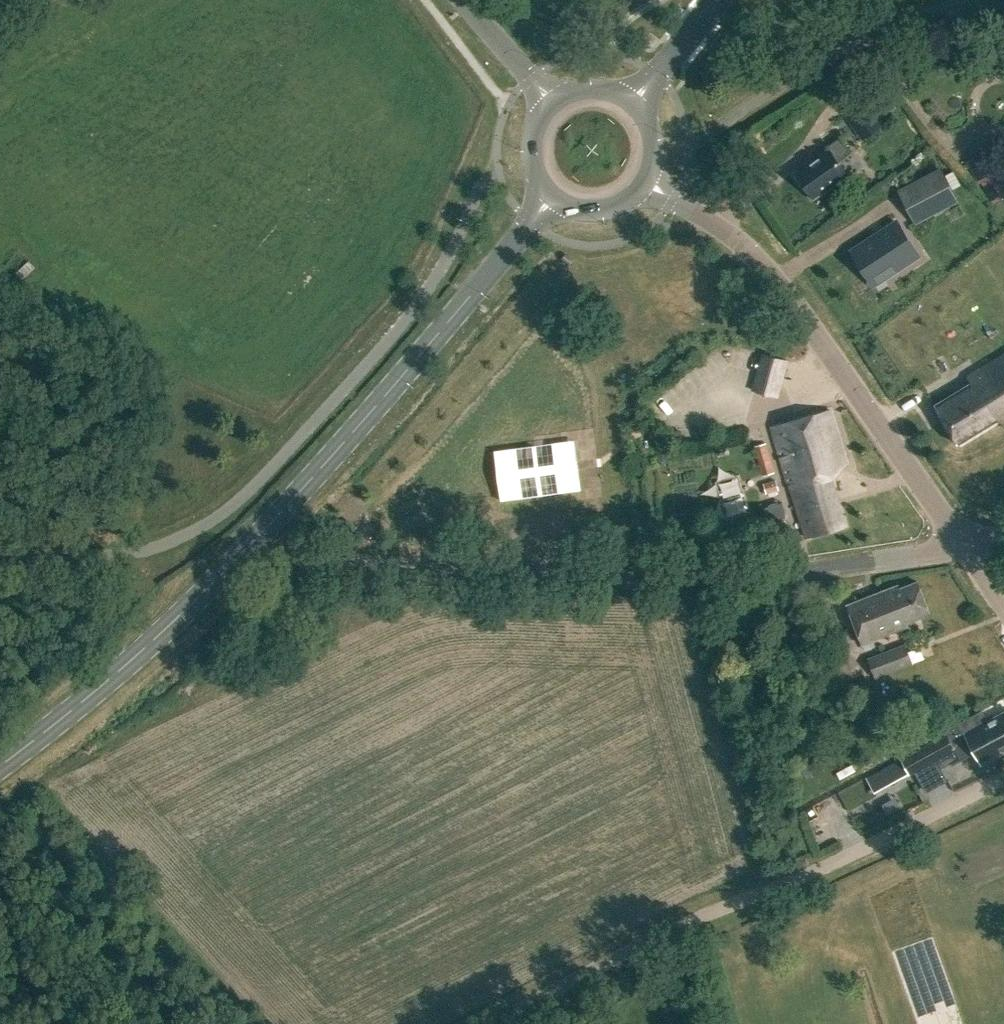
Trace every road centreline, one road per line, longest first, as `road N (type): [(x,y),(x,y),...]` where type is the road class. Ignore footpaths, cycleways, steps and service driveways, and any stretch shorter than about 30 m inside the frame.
road 1 (tertiary): [(0,766),(136,656),(397,386),(553,194)]
road 2 (unclassified): [(349,562),(739,576),(964,545)]
road 3 (unclassified): [(0,550),(118,554),(199,530),(265,479),(409,317),(463,225)]
road 4 (unclassified): [(487,1023),(1003,777)]
road 5 (tertiary): [(964,545),(778,282),(734,239),(643,182)]
road 6 (residential): [(718,127),(829,55),(972,0)]
road 7 (tertiary): [(551,103),(462,0)]
road 8 (tertiary): [(632,101),(719,0)]

